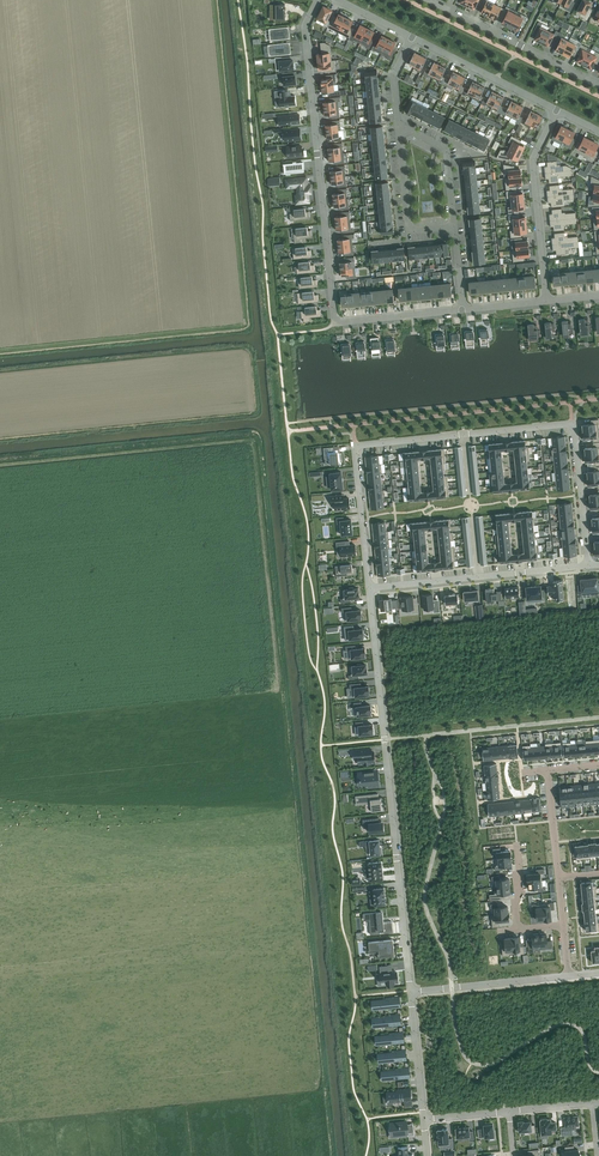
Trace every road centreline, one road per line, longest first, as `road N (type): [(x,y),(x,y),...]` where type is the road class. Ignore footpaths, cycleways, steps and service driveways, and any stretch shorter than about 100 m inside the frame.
road 1 (residential): [(319,0),(305,25),(334,323),(463,311)]
road 2 (residential): [(355,446),(574,424),(589,566)]
road 3 (residential): [(410,992),(382,739)]
road 4 (residential): [(369,587),(589,566)]
road 5 (residential): [(557,111),(532,161),(546,302)]
road 6 (residential): [(598,85),(430,0)]
road 7 (residential): [(557,111),(413,40)]
road 8 (residential): [(410,992),(569,976)]
road 9 (residential): [(369,587),(382,739)]
road 10 (residential): [(398,126),(409,232),(454,228)]
road 11 (residential): [(355,446),(369,587)]
road 12 (residential): [(454,228),(445,151),(398,126)]
road 13 (residential): [(423,1120),(410,992)]

